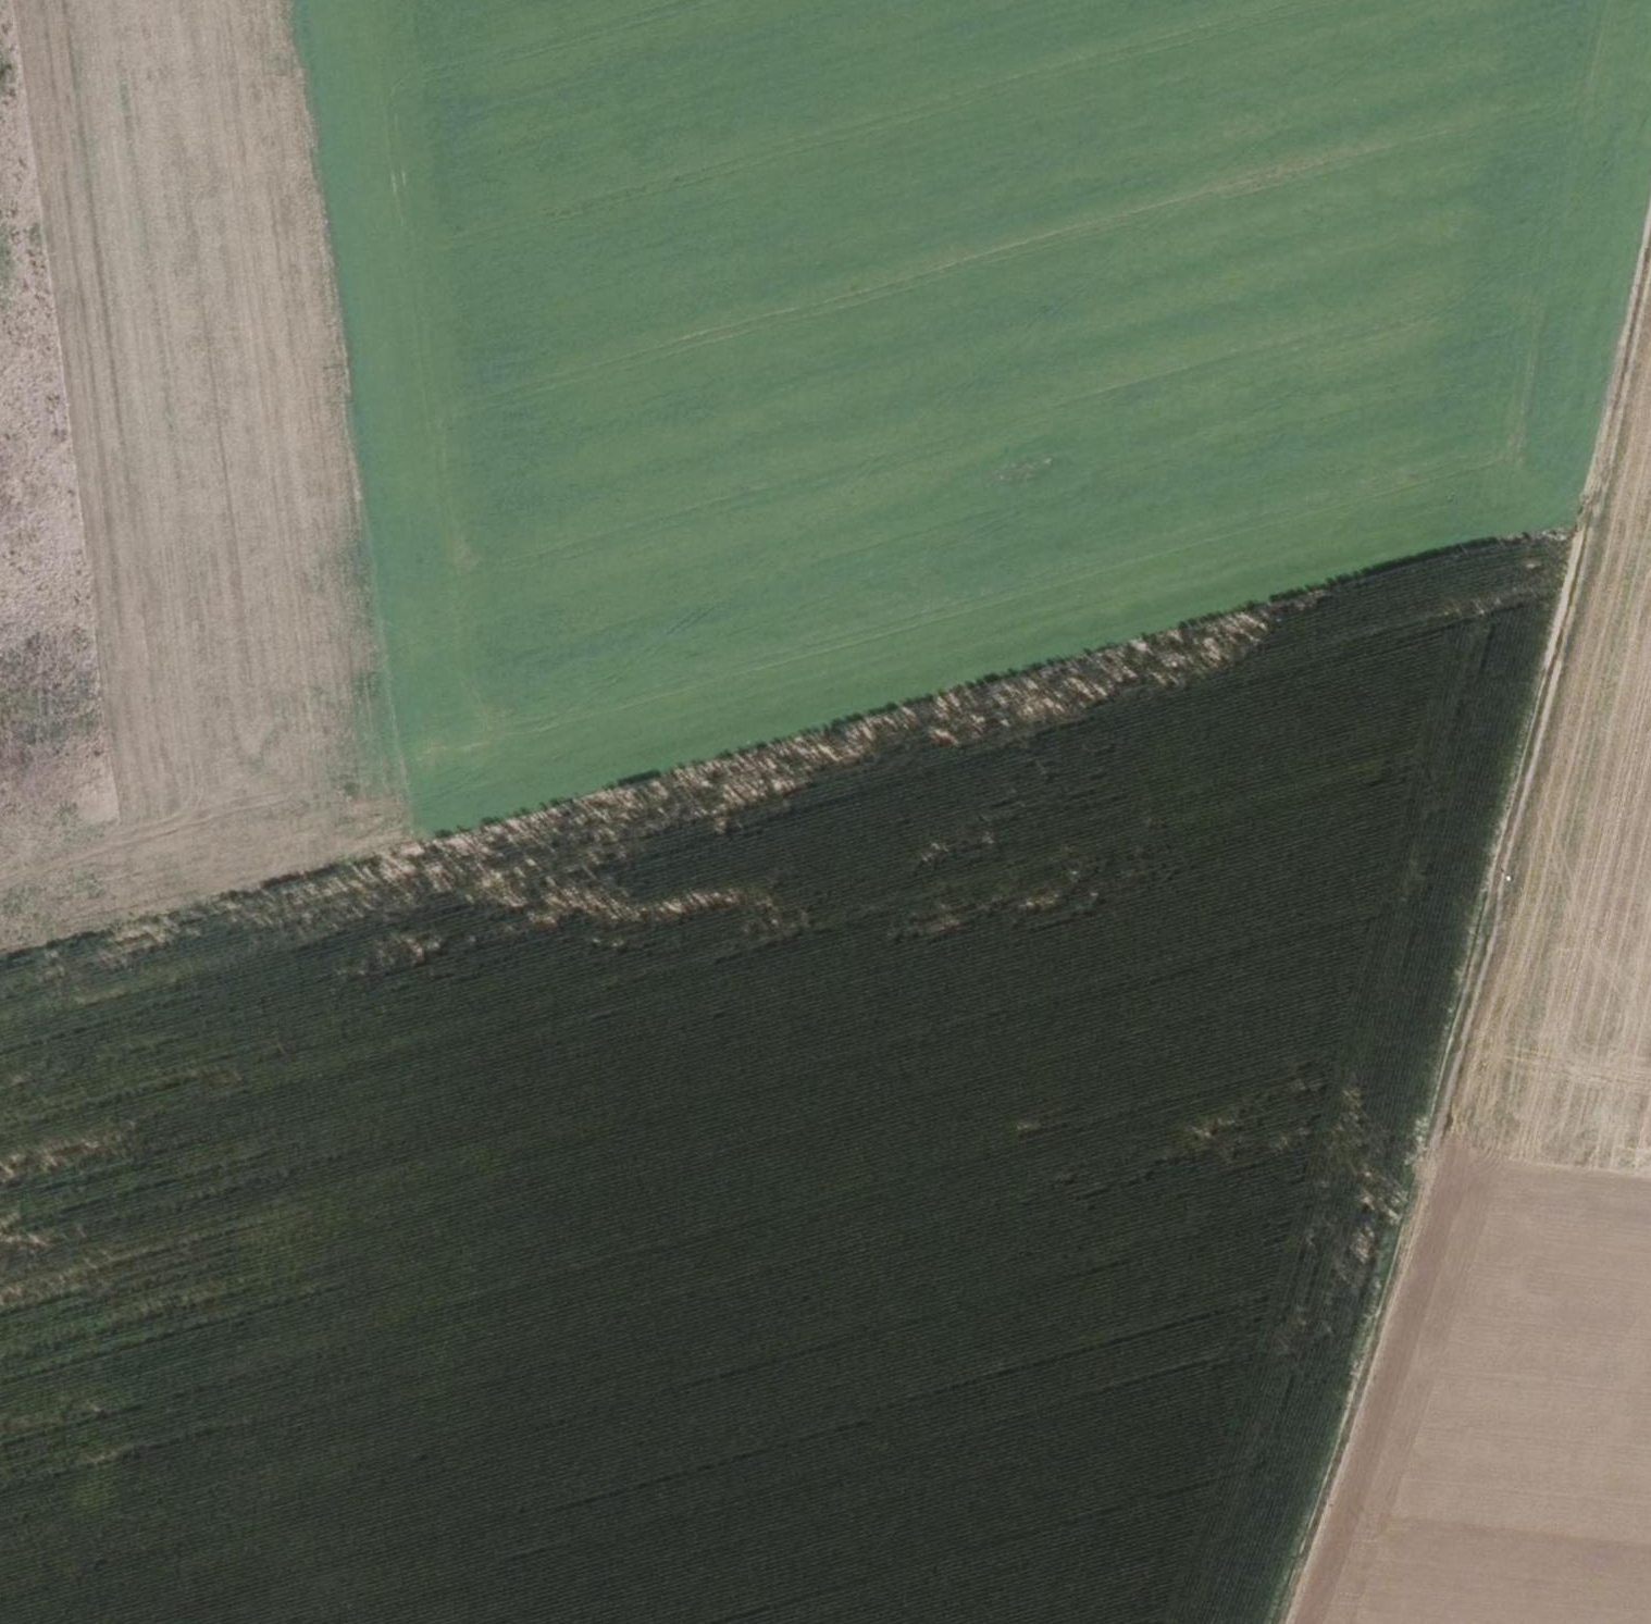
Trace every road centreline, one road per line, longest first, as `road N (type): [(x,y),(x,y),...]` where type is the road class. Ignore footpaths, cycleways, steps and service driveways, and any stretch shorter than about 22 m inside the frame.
road 1 (track): [(1650,248),(1484,950),(1373,1356),(1281,1623)]

